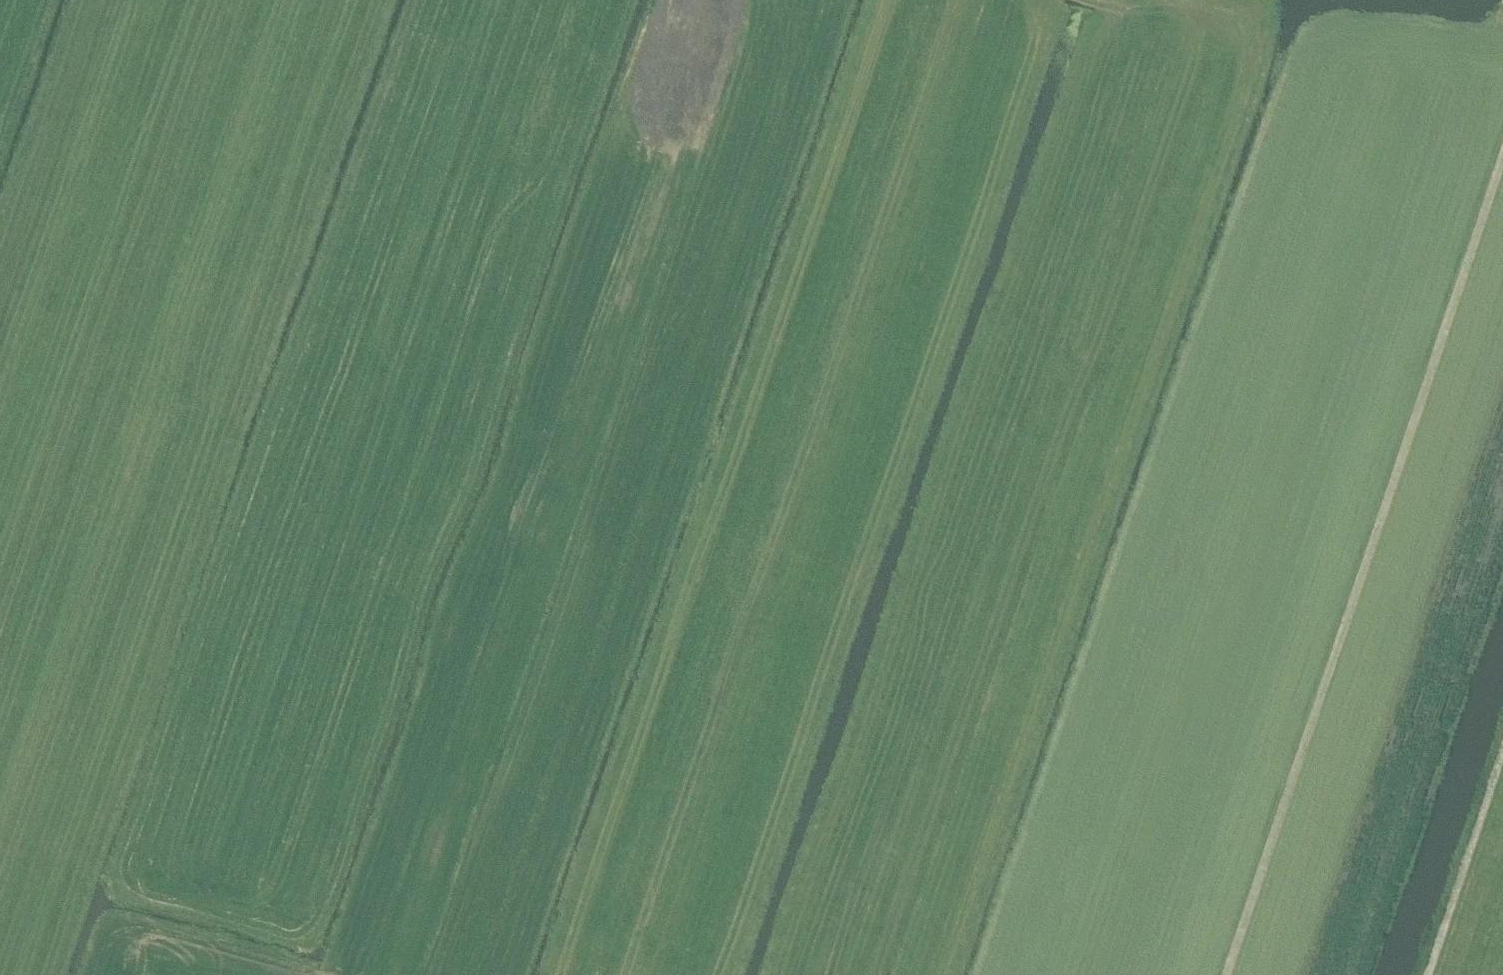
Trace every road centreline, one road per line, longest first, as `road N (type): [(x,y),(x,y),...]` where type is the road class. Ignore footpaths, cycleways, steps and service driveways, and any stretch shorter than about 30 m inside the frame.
road 1 (track): [(1222,974),(1502,147)]
road 2 (track): [(1424,974),(1502,742)]

